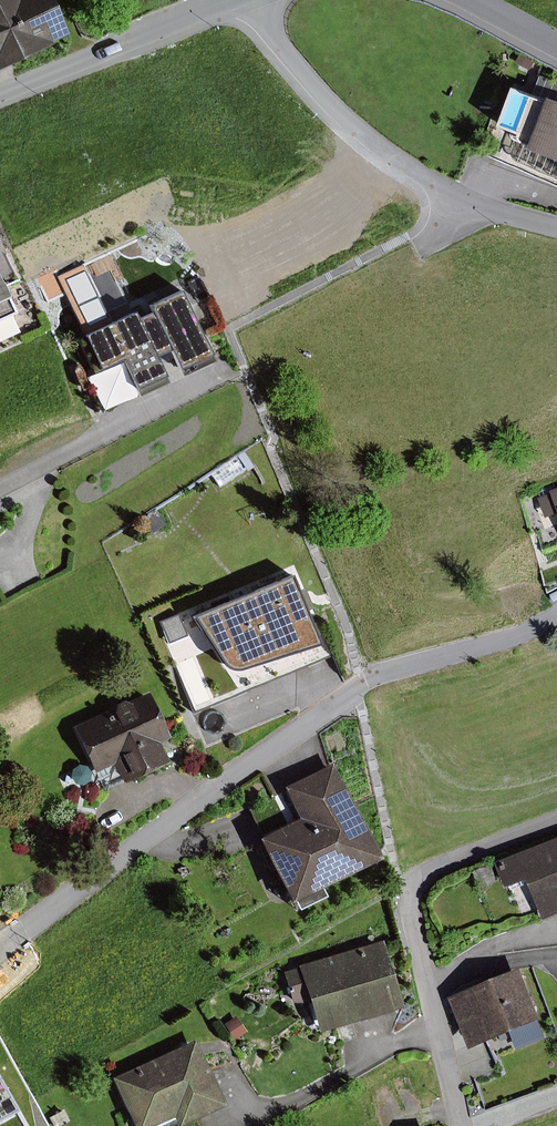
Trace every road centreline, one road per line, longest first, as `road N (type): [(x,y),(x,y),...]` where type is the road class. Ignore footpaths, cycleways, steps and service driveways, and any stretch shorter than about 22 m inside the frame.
road 1 (residential): [(556,614),(362,687),(0,936)]
road 2 (residential): [(467,1125),(418,901),(424,880),(556,824)]
road 3 (residential): [(260,0),(308,77),(371,139),(454,195),(556,225)]
road 4 (residential): [(0,90),(226,0)]
road 5 (residential): [(0,490),(107,433)]

